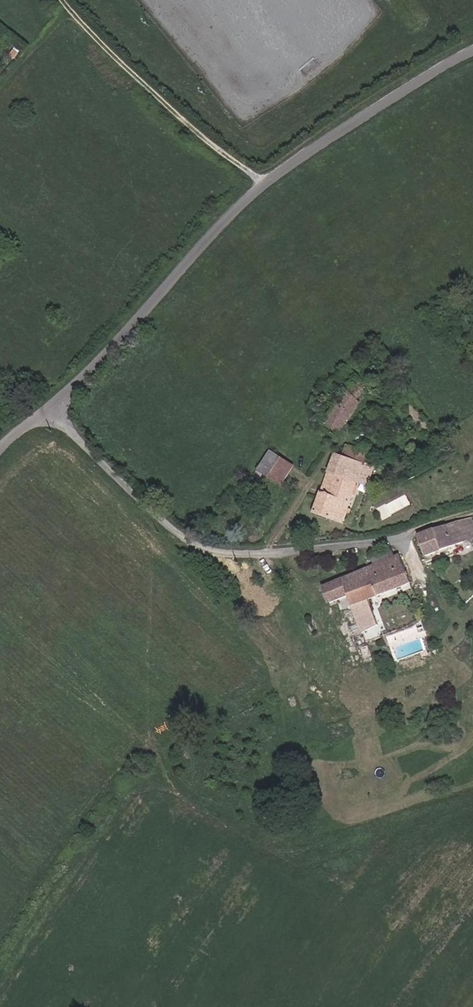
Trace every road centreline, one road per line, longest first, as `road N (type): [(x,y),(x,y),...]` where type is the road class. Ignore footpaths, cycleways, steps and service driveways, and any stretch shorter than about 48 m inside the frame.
road 1 (unclassified): [(472,51),(267,180),(56,407)]
road 2 (unclassified): [(56,407),(195,545),(269,551),(411,537)]
road 3 (track): [(267,180),(183,117),(62,0)]

